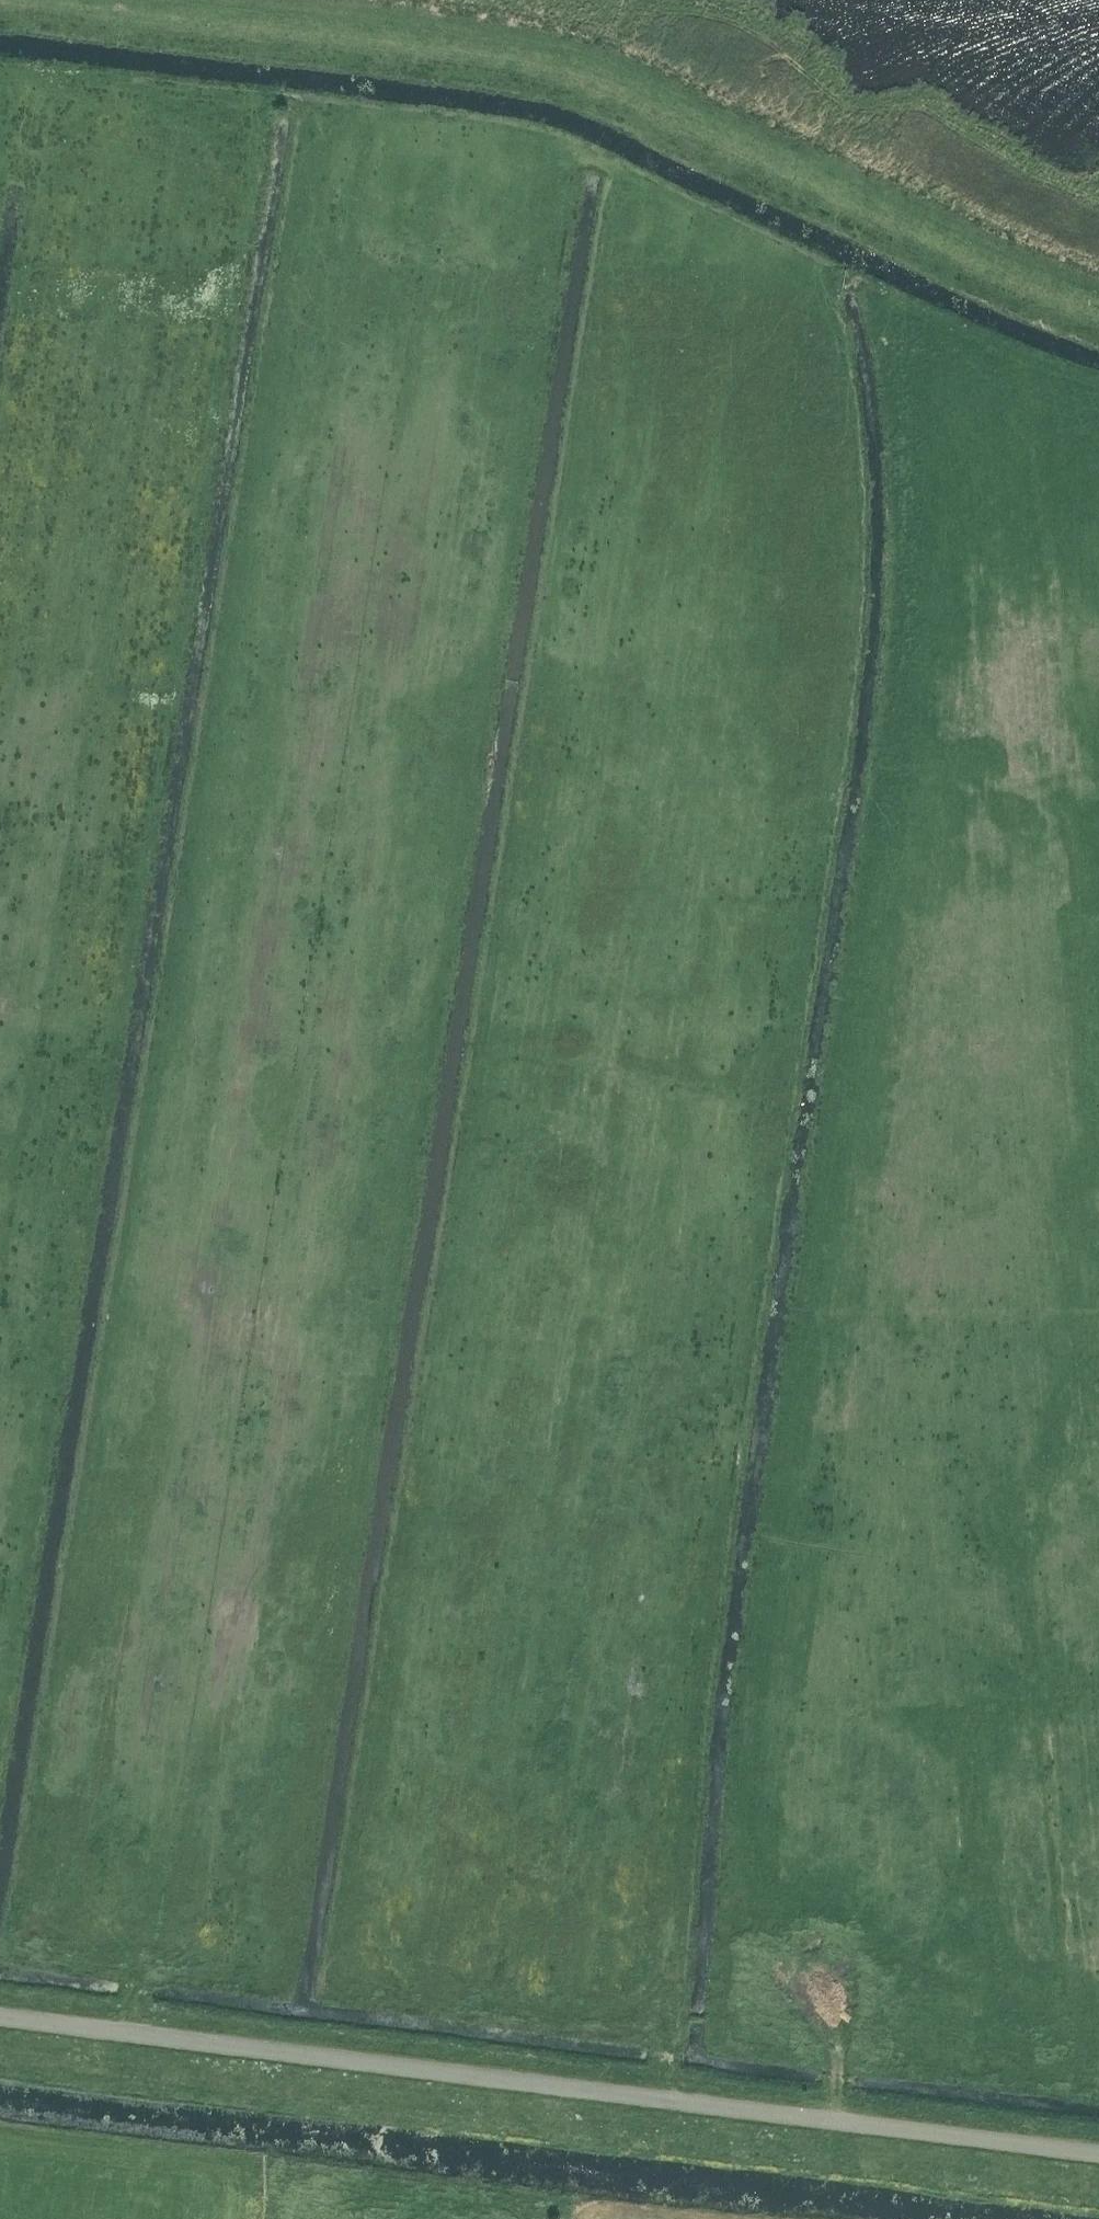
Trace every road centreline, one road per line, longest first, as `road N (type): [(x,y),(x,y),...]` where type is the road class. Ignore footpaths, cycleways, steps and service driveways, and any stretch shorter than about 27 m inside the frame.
road 1 (unclassified): [(0,2022),(1098,2161)]

